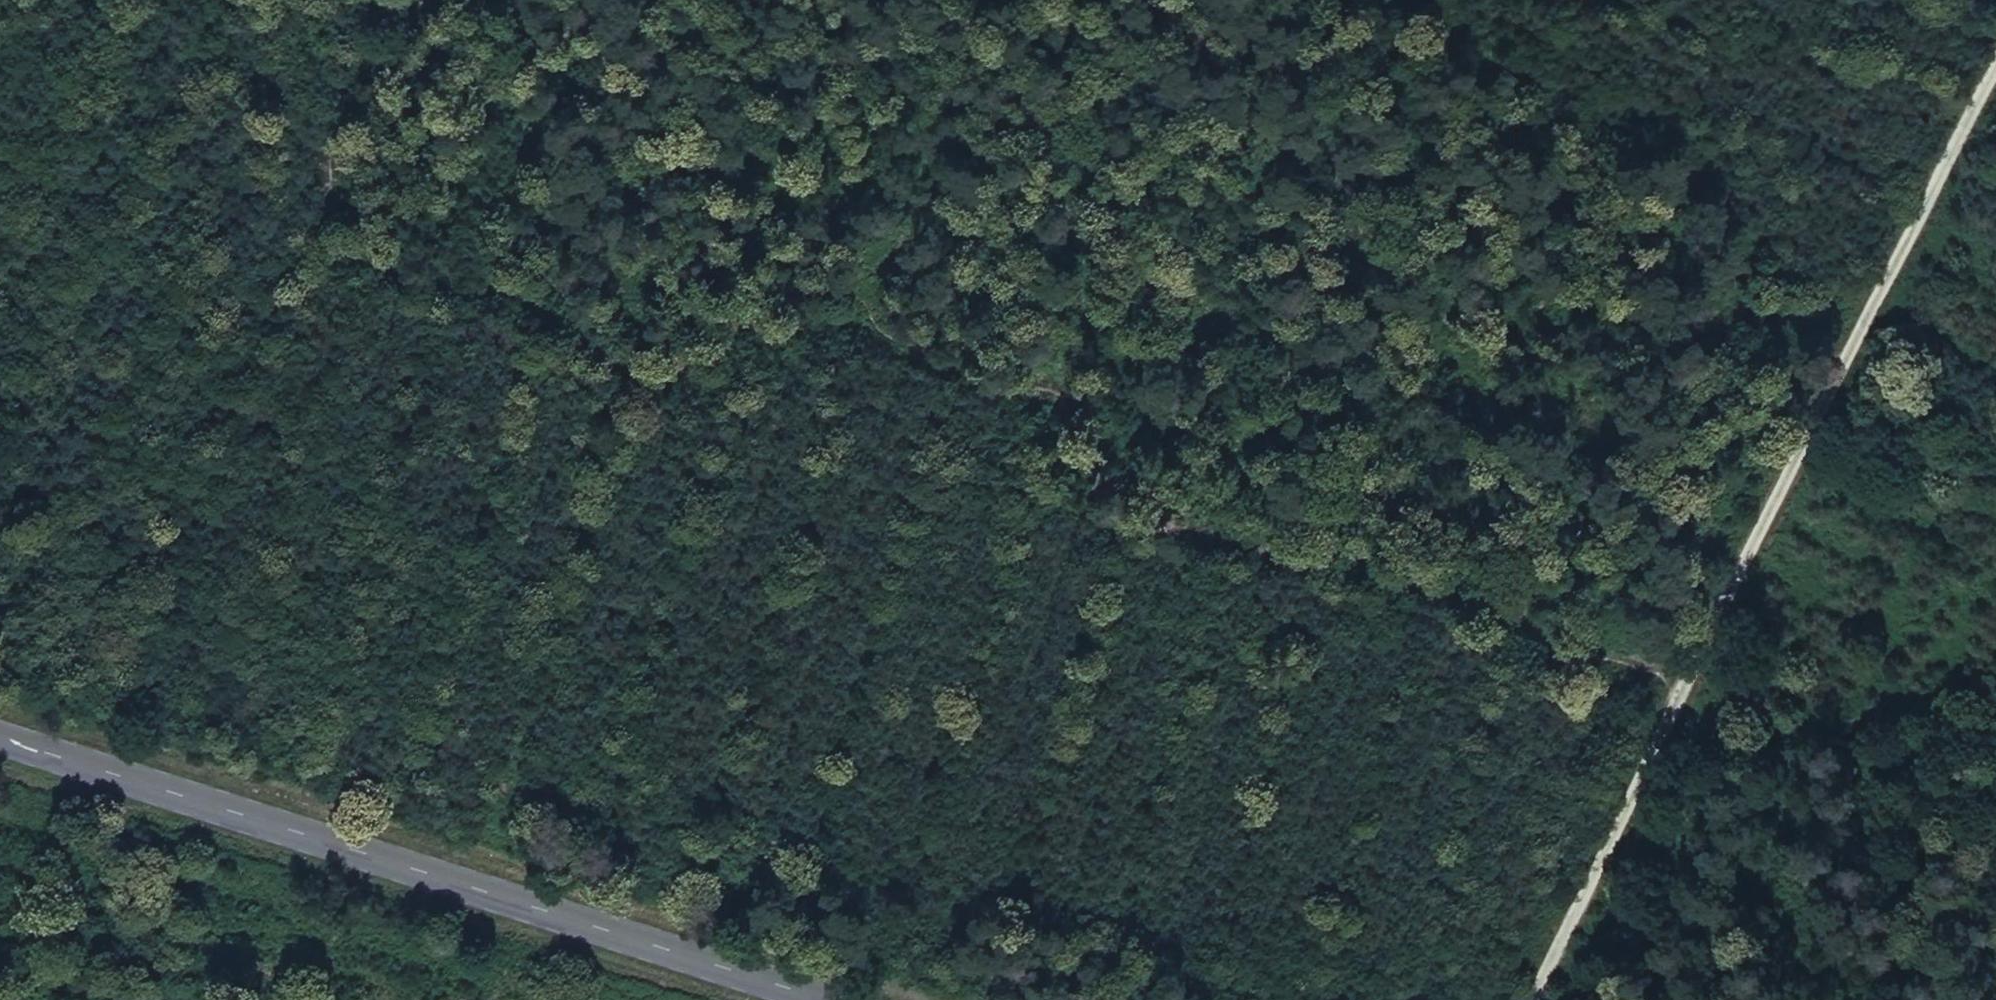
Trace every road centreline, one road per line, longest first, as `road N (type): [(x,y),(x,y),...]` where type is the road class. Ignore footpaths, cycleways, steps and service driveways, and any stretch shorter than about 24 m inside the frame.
road 1 (track): [(1525,999),(1995,68)]
road 2 (secondary): [(866,999),(0,719)]

